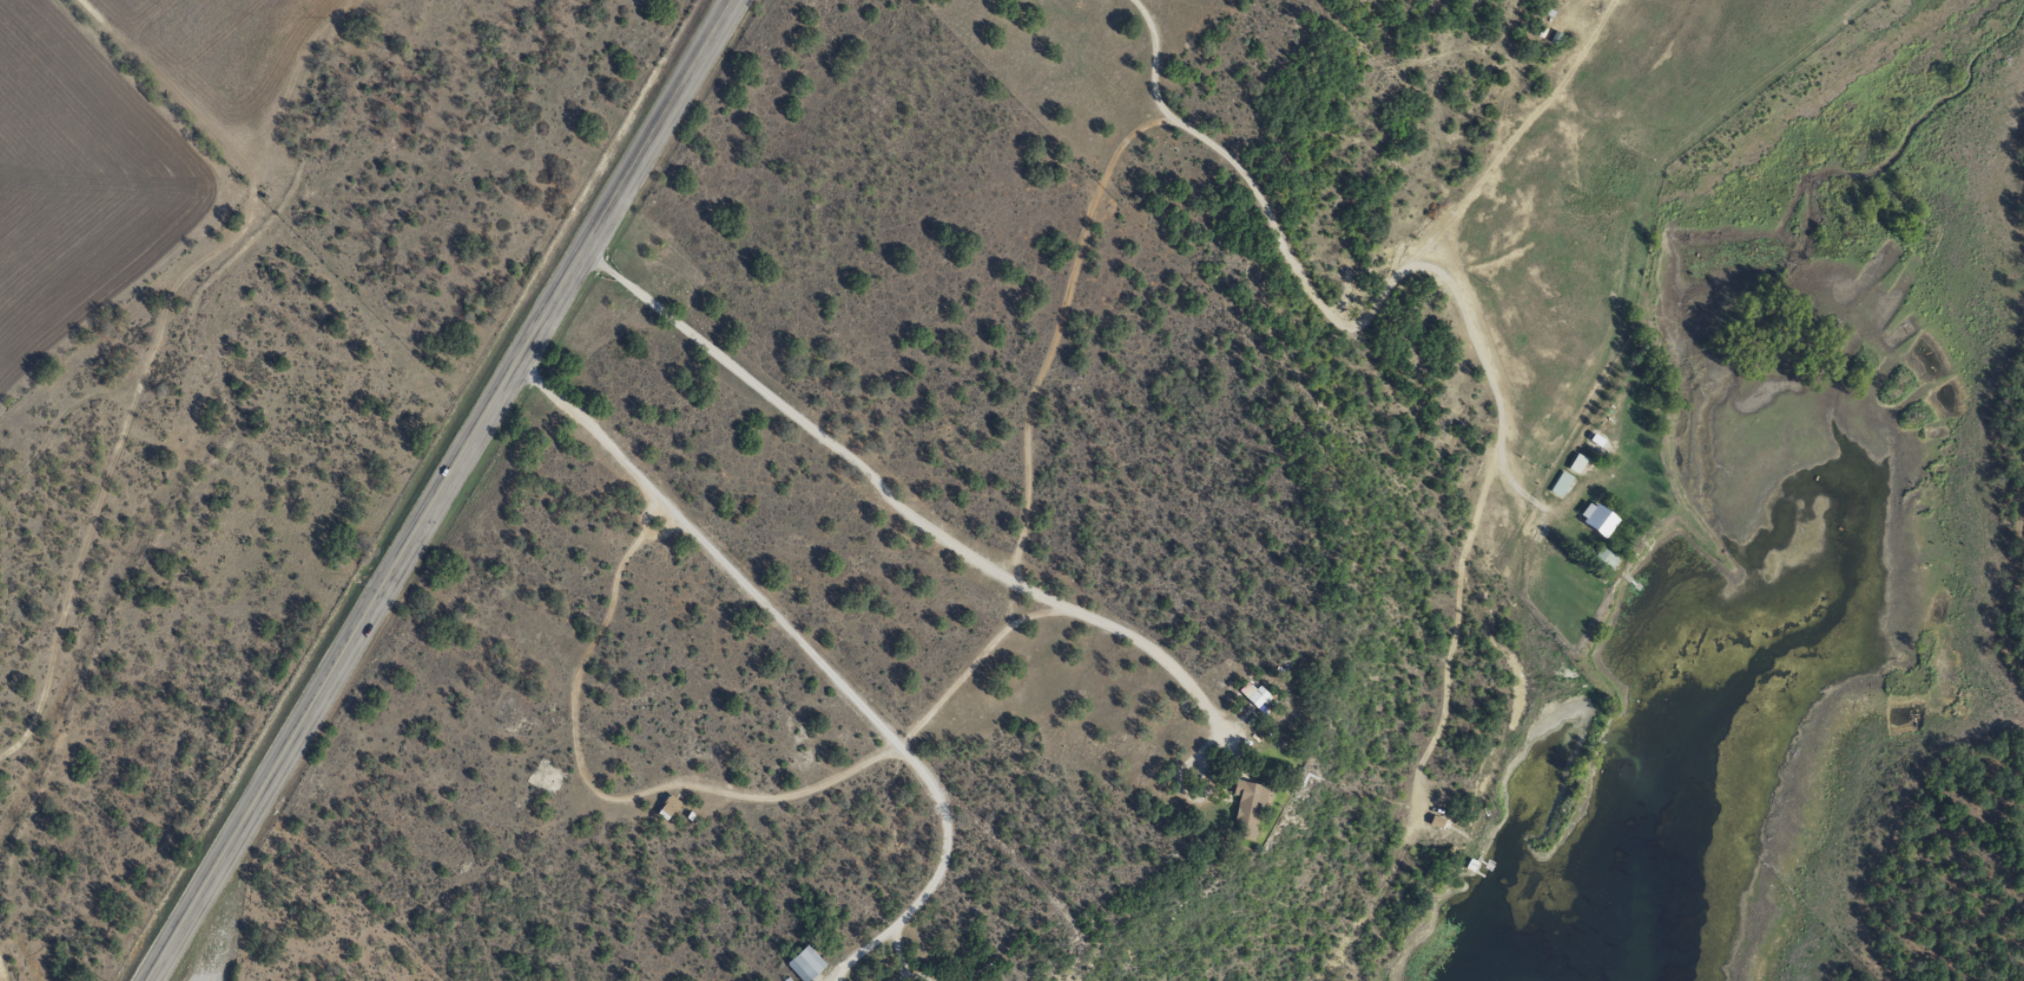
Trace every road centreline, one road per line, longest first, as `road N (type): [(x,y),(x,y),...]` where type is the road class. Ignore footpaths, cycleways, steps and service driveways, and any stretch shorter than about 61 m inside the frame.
road 1 (primary): [(161,980),(734,0)]

